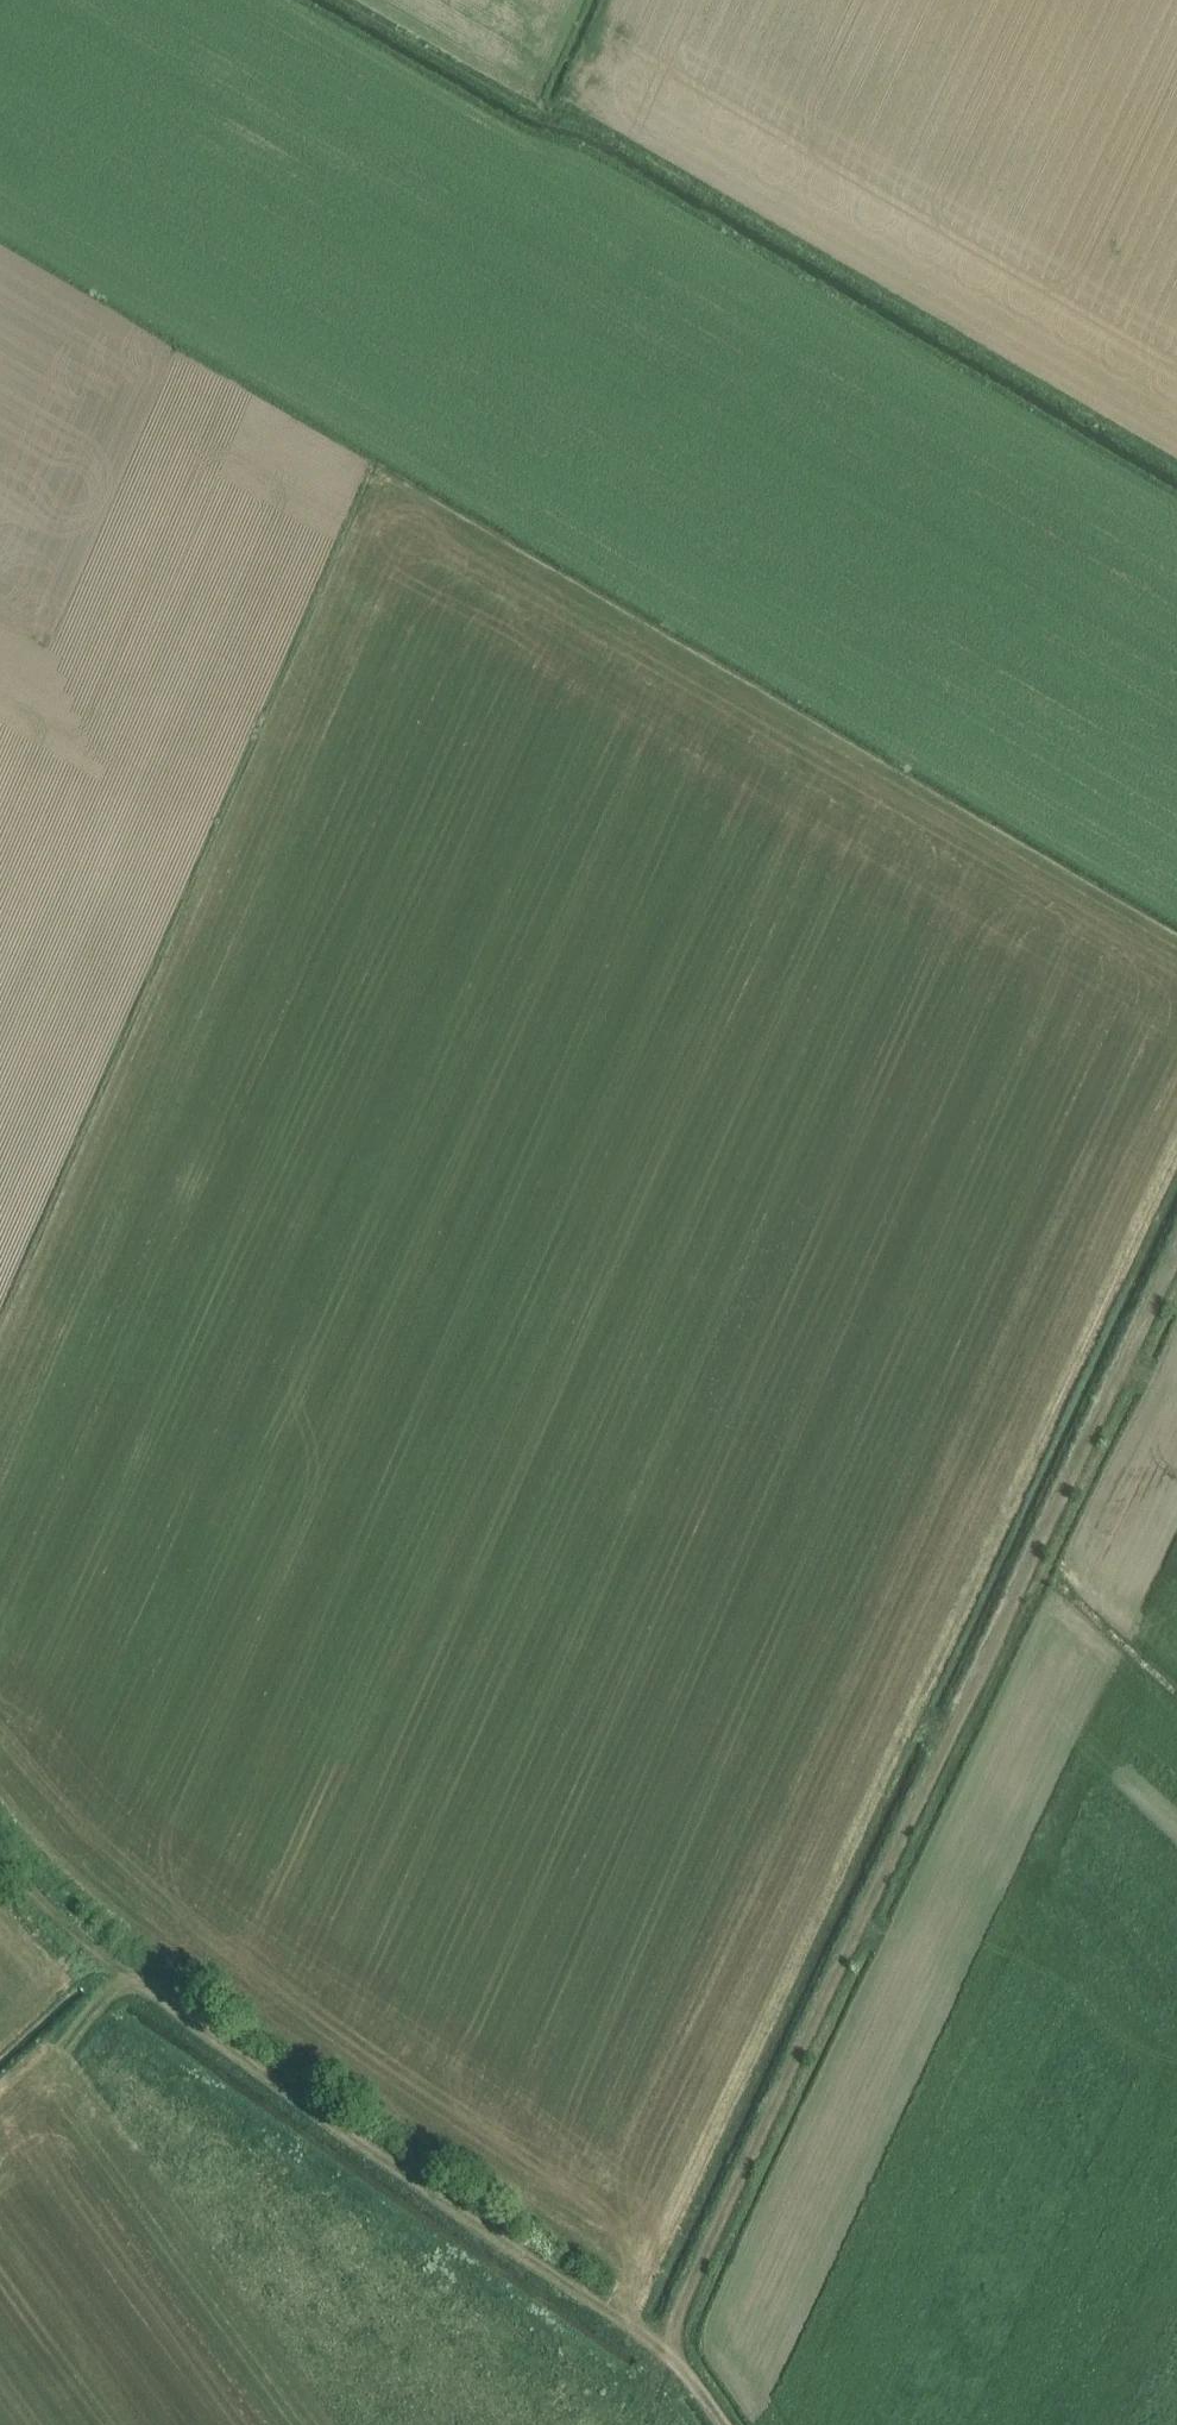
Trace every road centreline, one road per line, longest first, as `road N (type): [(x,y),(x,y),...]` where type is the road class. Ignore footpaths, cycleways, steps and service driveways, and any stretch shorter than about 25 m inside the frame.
road 1 (track): [(663,2352),(1176,1259)]
road 2 (track): [(0,1846),(24,1879),(116,1965),(663,2352)]

